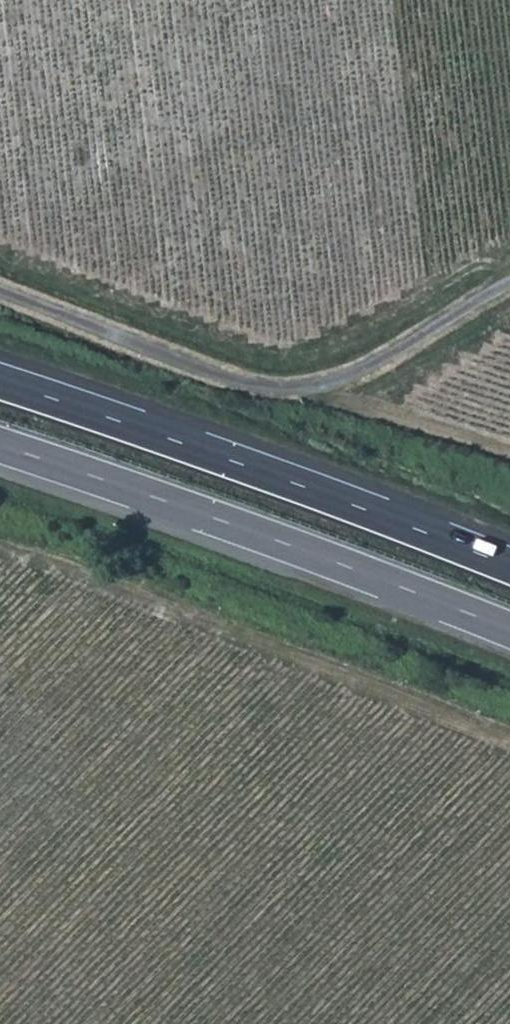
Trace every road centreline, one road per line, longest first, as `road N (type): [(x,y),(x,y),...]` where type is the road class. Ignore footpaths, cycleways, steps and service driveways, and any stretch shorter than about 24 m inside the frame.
road 1 (unclassified): [(509,281),(434,335),(330,385),(263,390),(0,289)]
road 2 (trunk): [(0,445),(509,630)]
road 3 (trunk): [(509,566),(0,382)]

